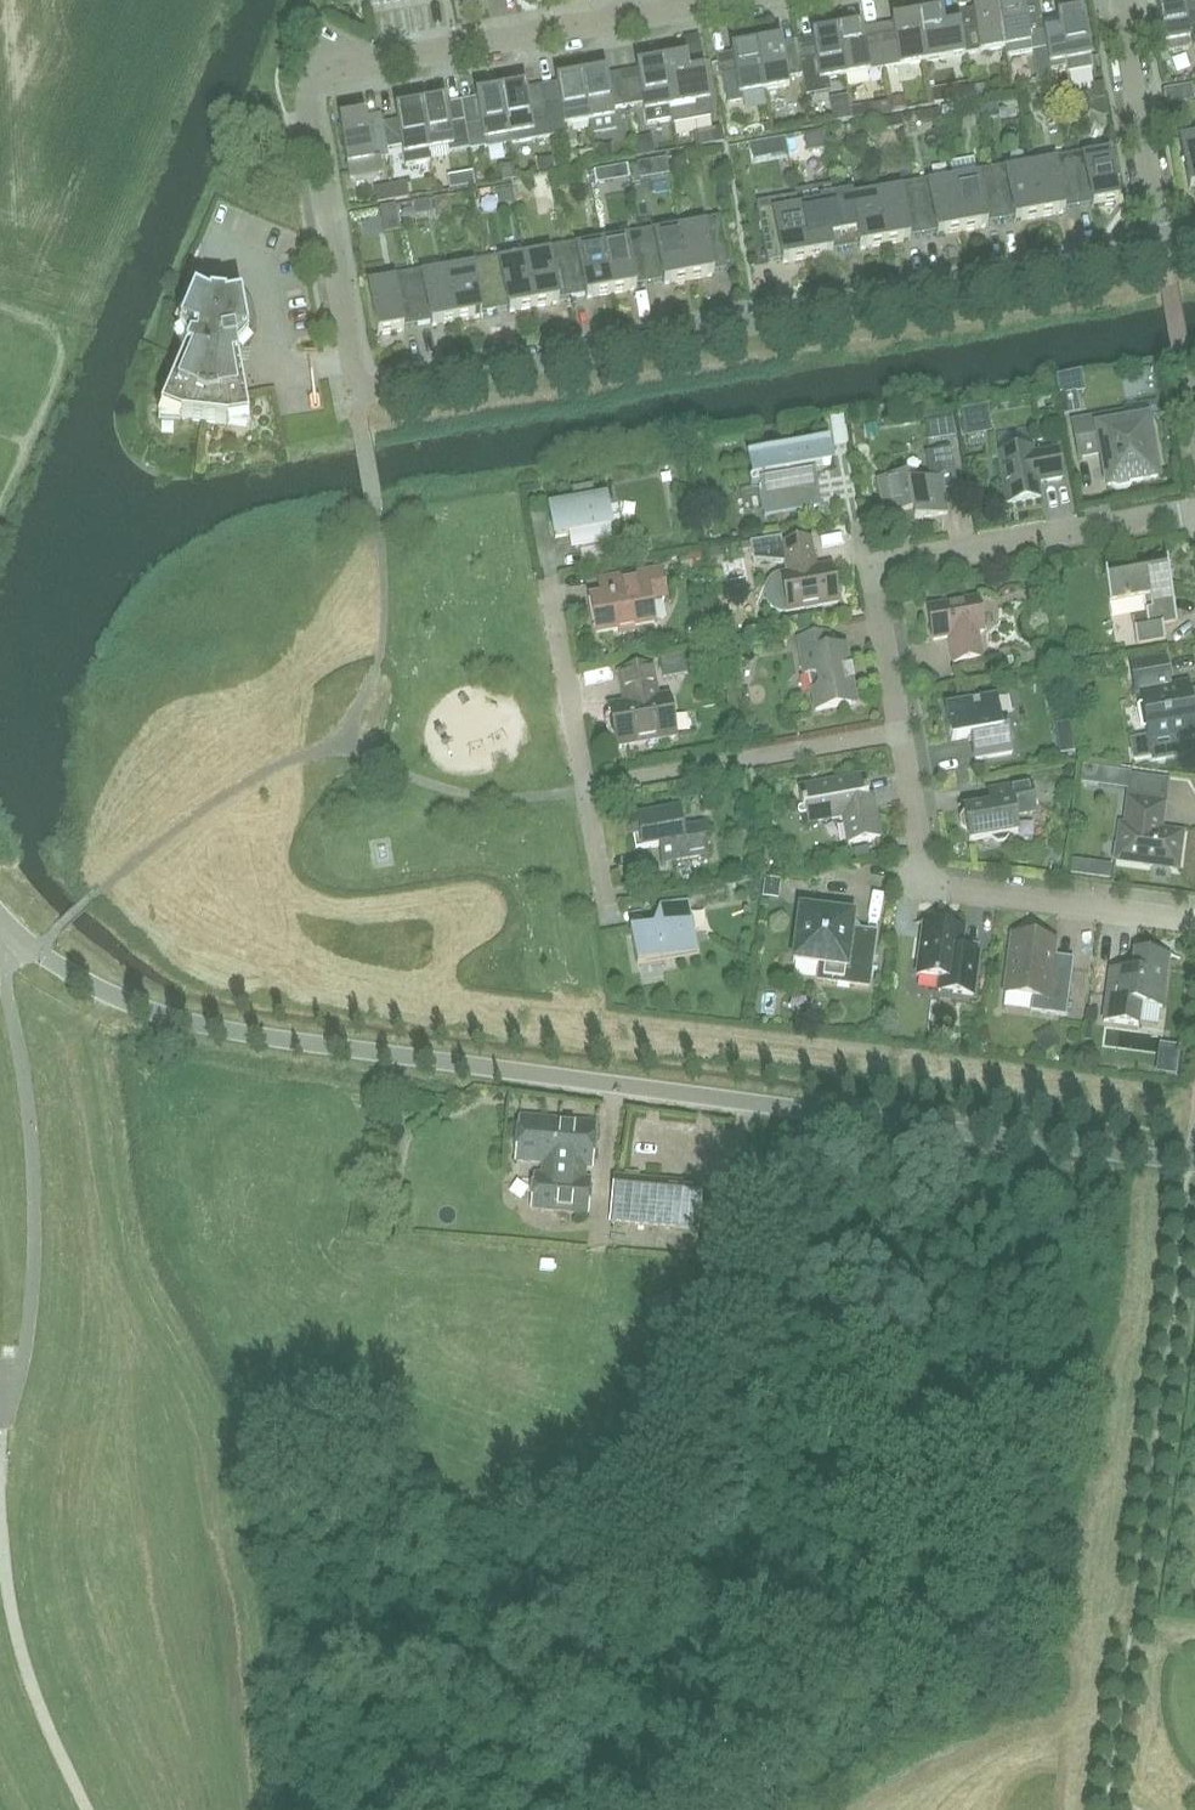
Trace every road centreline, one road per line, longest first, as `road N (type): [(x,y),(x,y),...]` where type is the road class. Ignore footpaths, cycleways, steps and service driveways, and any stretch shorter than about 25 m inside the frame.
road 1 (unclassified): [(1194,1162),(208,1025),(83,980),(34,951),(0,915)]
road 2 (residential): [(362,393),(1164,249)]
road 3 (residential): [(362,393),(305,101),(311,81),(324,68),(714,0)]
road 4 (residential): [(900,732),(869,566),(1194,509)]
road 5 (residential): [(1194,920),(927,885),(900,732)]
road 6 (residential): [(587,789),(900,732)]
road 7 (residential): [(1164,249),(1121,0)]
road 8 (residential): [(587,789),(550,579)]
road 9 (residential): [(613,925),(587,789)]

